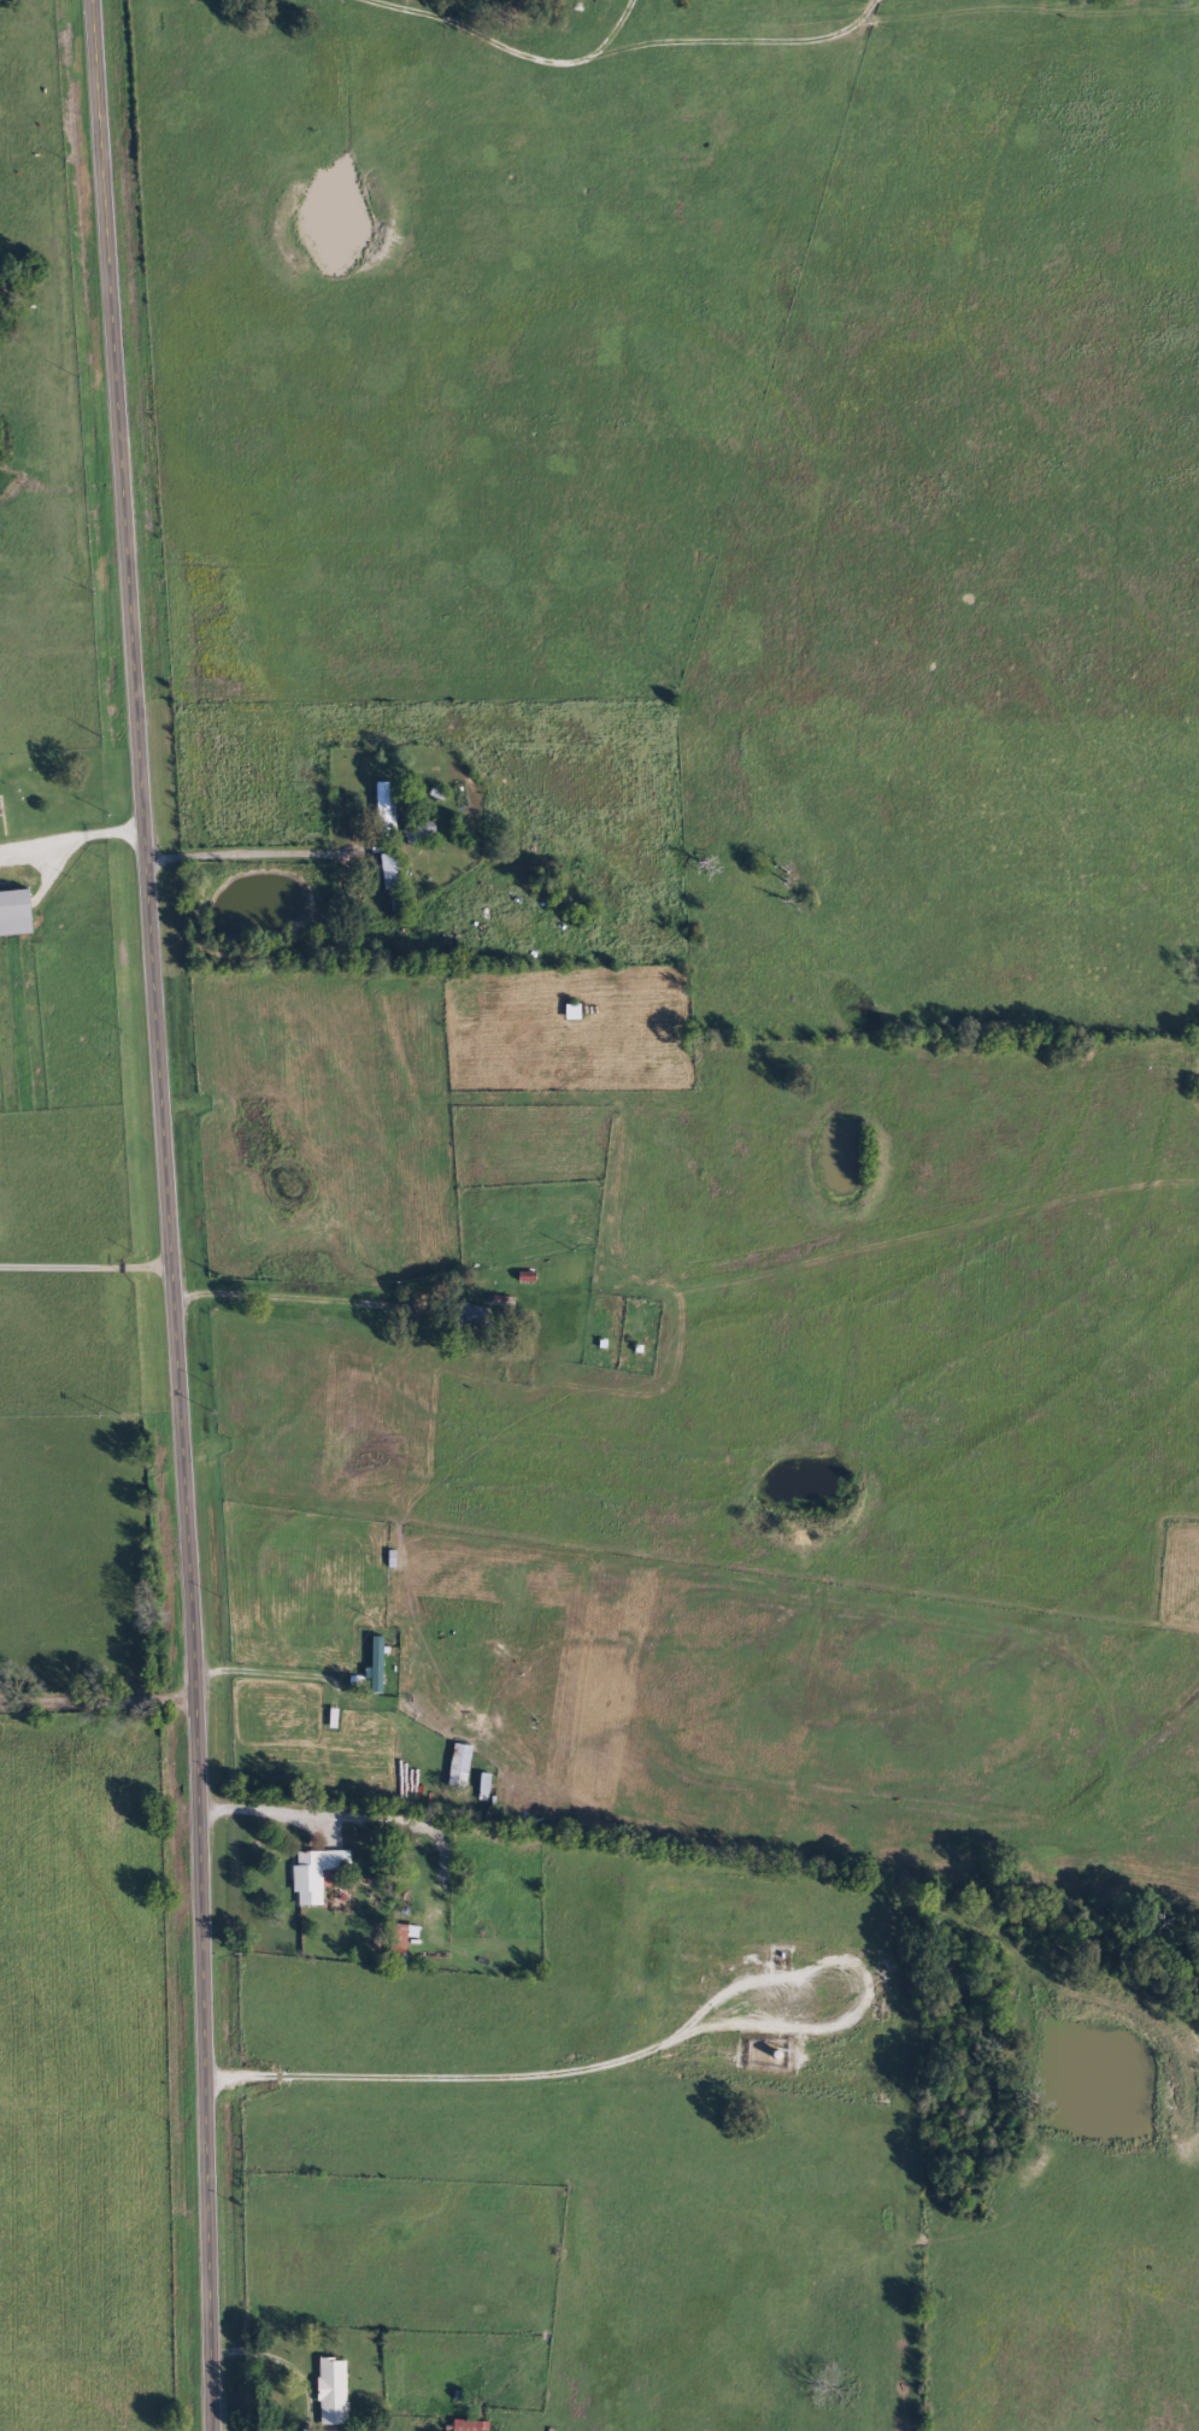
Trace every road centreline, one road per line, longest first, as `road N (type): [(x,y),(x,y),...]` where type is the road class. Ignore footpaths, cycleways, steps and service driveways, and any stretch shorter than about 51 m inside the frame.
road 1 (secondary): [(209,2430),(190,1652),(90,0)]
road 2 (residential): [(136,835),(43,856),(0,875)]

